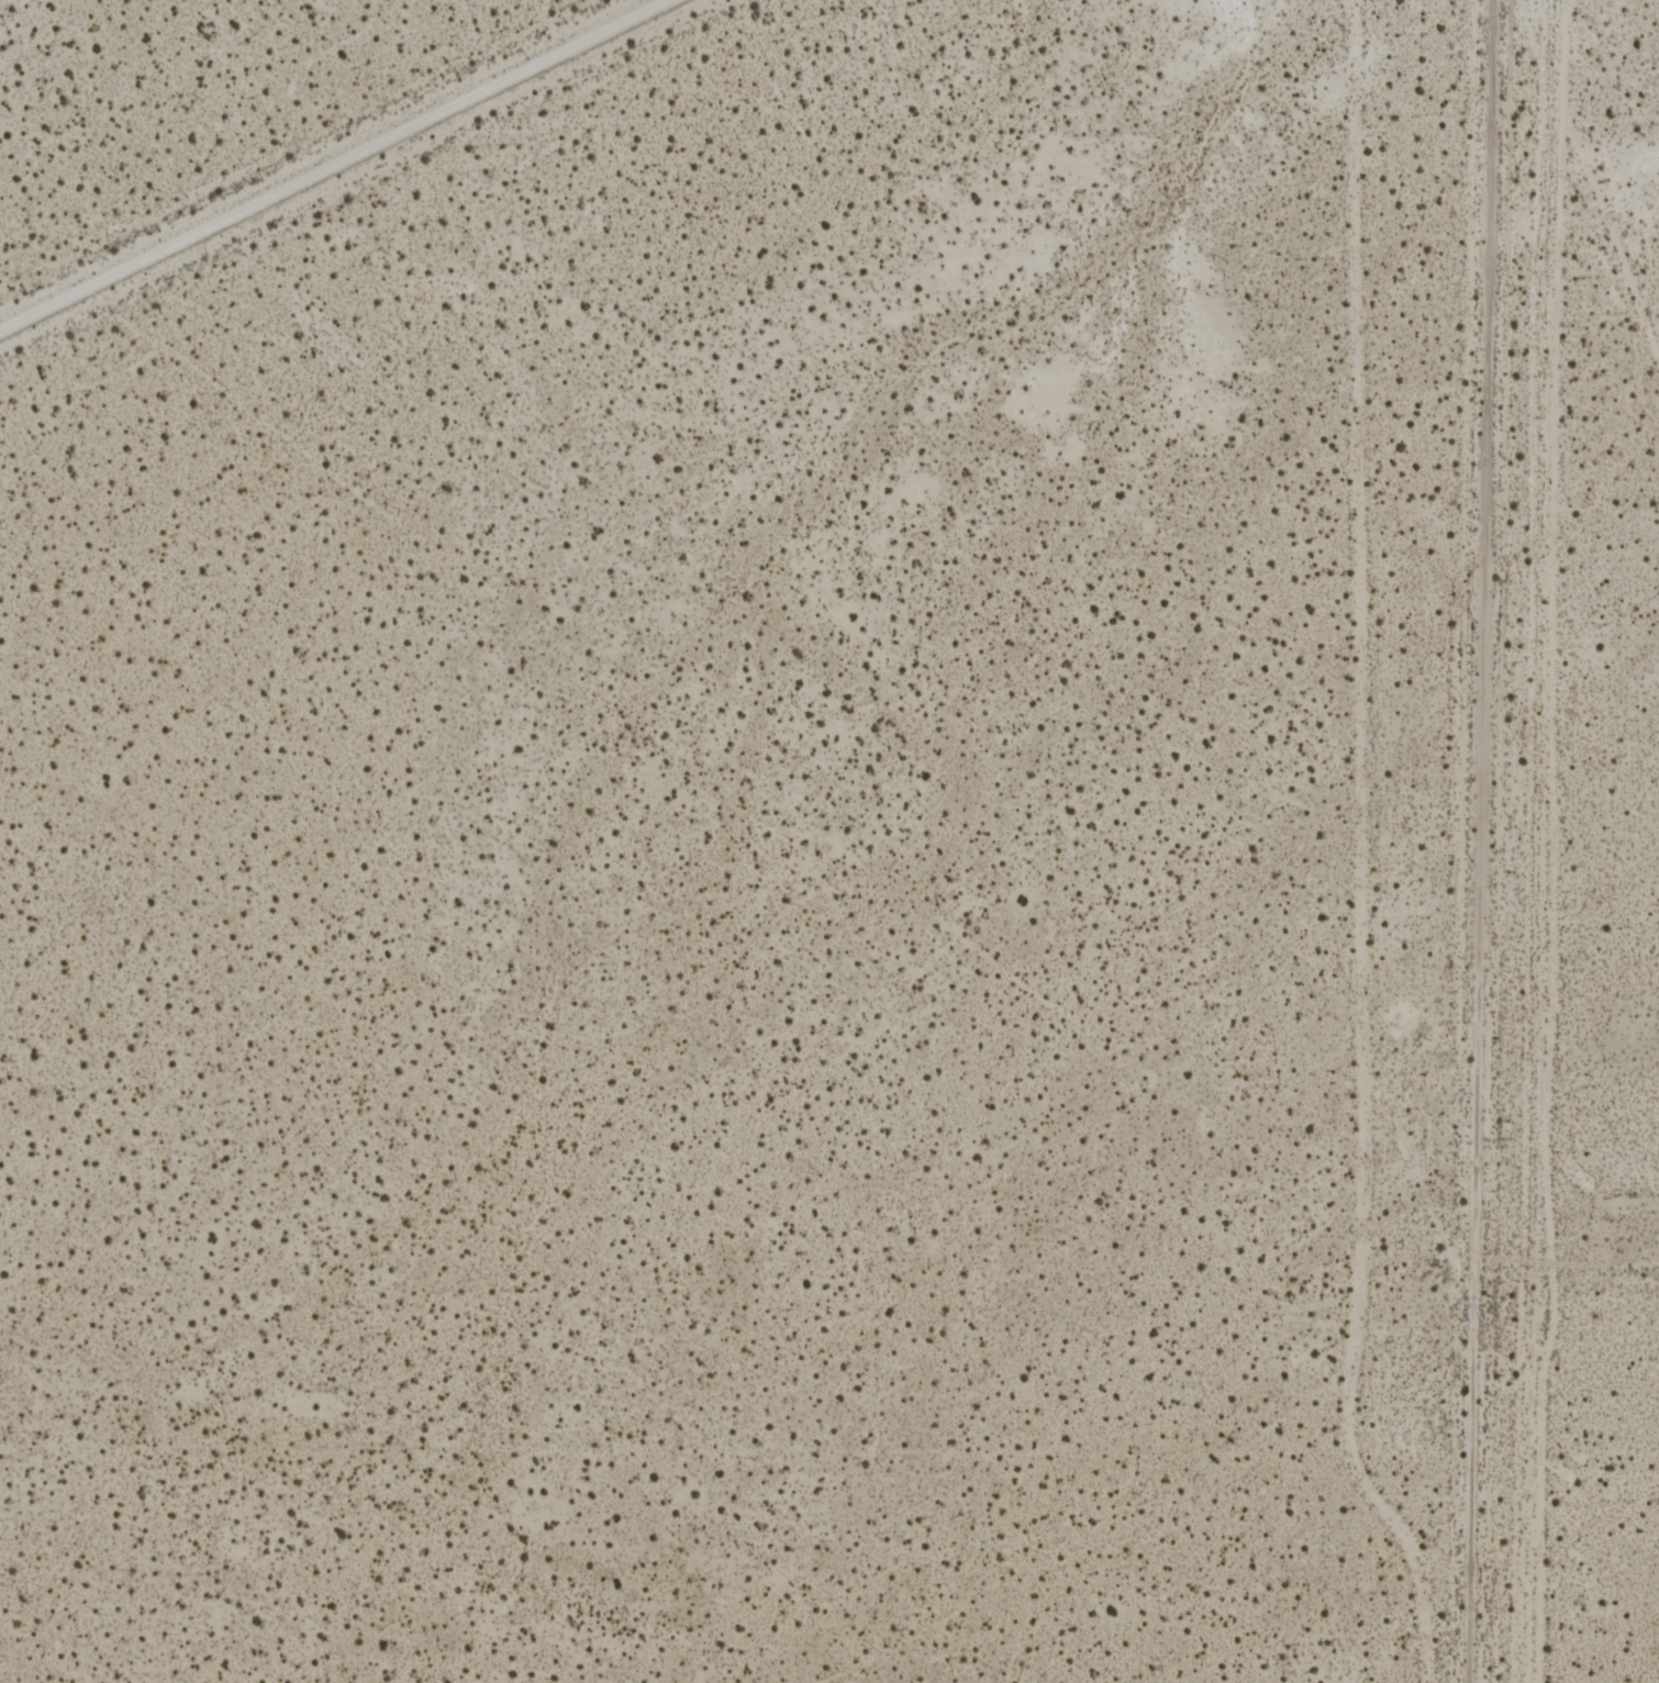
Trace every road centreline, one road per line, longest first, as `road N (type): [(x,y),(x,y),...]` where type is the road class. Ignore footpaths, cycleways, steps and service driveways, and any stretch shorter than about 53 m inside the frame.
road 1 (residential): [(1489,0),(1468,1682)]
road 2 (residential): [(674,0),(0,336)]

